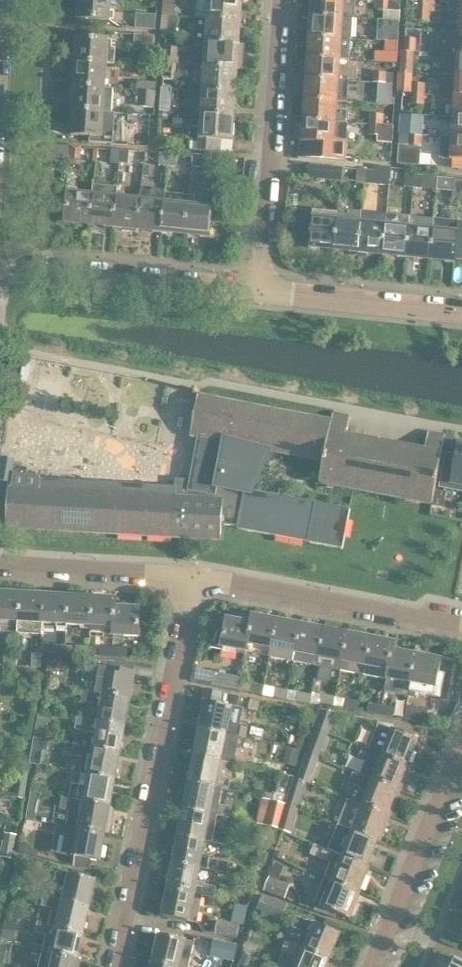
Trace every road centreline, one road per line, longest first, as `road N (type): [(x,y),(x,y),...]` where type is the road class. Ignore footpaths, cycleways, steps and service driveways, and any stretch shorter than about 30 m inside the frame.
road 1 (residential): [(105,966),(190,579)]
road 2 (residential): [(264,290),(281,0)]
road 3 (residential): [(461,628),(190,579)]
road 4 (residential): [(264,290),(0,263)]
road 5 (residential): [(369,966),(461,734)]
road 6 (residential): [(461,309),(264,290)]
road 7 (residential): [(190,579),(0,565)]

